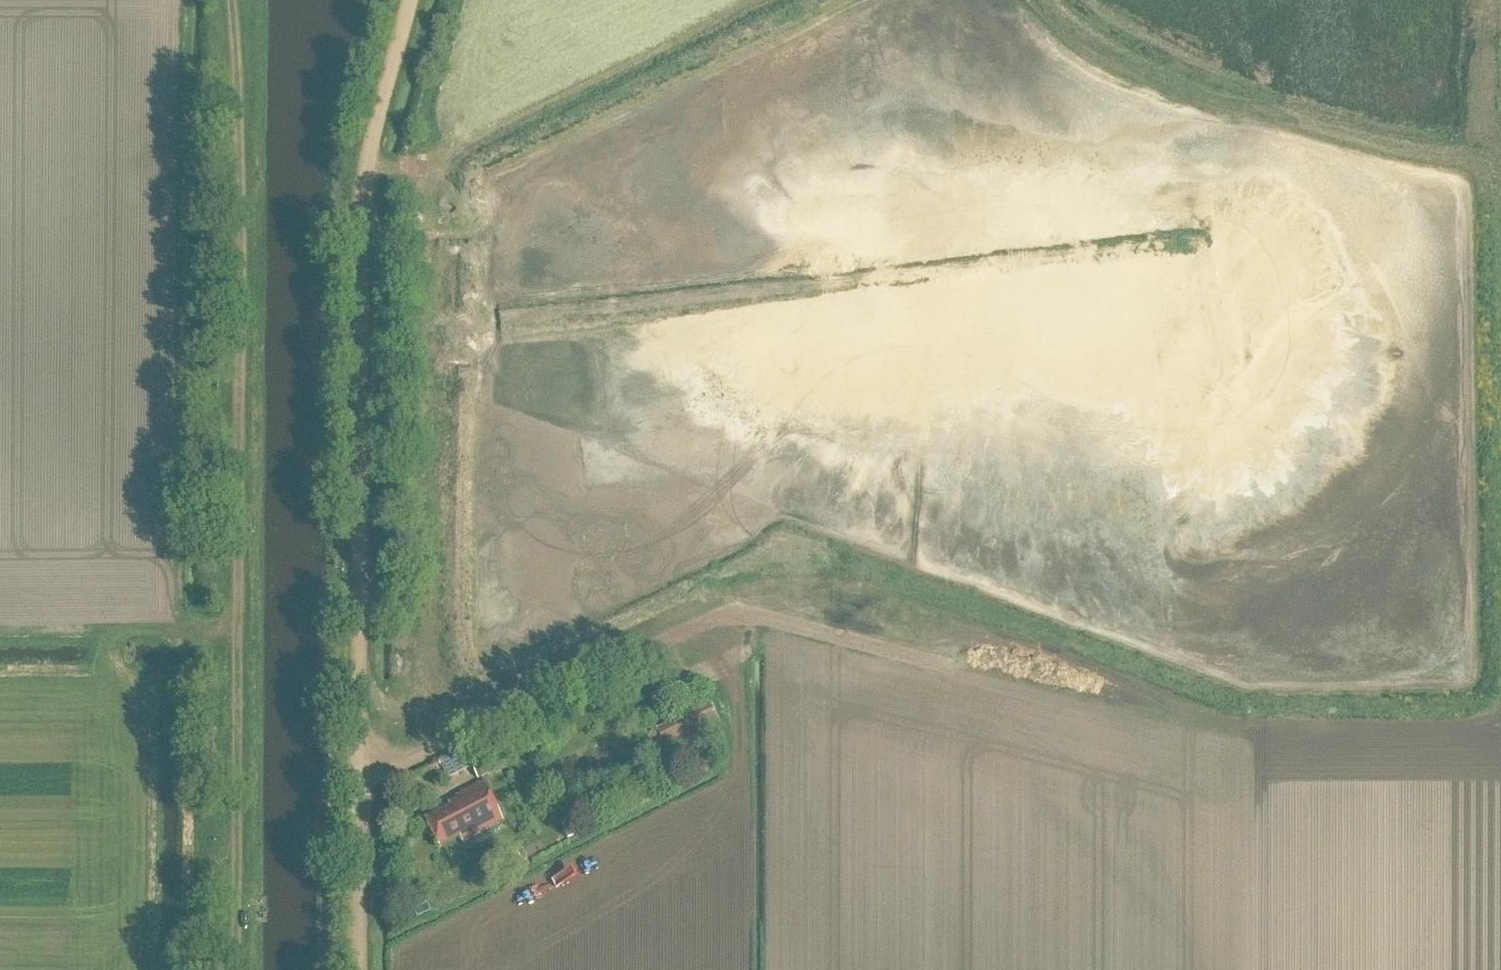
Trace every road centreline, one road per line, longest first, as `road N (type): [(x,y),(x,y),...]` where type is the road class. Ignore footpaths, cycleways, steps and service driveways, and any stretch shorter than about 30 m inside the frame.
road 1 (track): [(231,0),(239,110),(243,969)]
road 2 (track): [(357,807),(356,969)]

